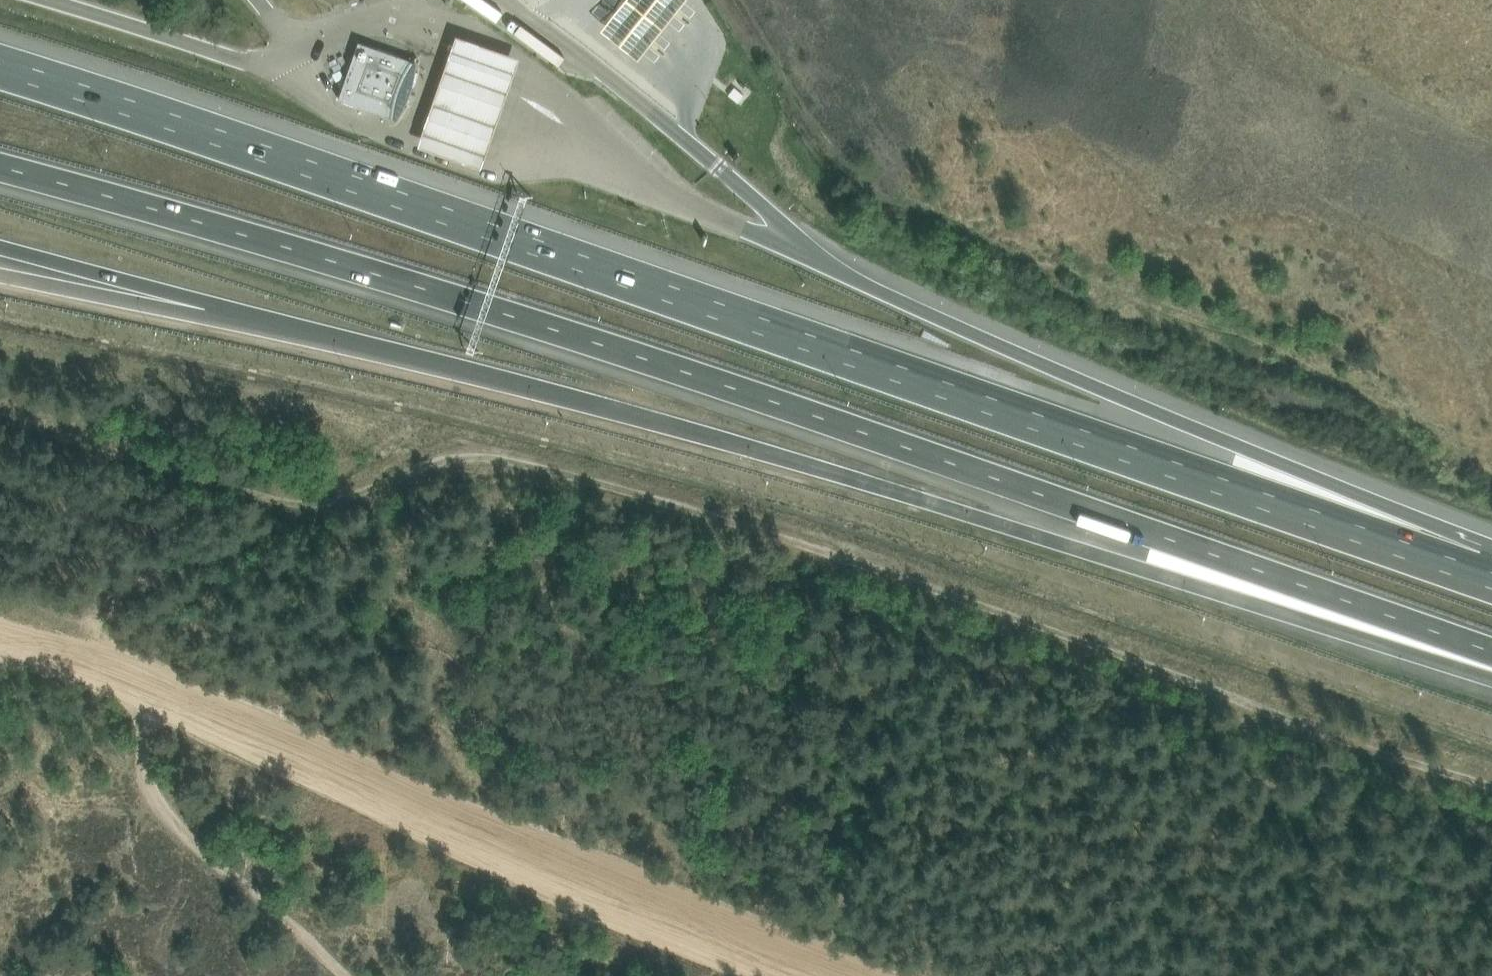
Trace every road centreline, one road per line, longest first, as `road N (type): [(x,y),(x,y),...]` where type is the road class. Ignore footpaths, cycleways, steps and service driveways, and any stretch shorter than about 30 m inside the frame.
road 1 (motorway): [(1491,579),(594,265),(0,68)]
road 2 (track): [(1491,786),(944,586),(495,438),(326,499),(0,418)]
road 3 (motorway): [(0,165),(588,339),(1116,520)]
road 4 (motorway): [(75,281),(1116,520)]
road 5 (track): [(864,975),(139,682),(0,633)]
road 6 (motorway): [(1491,575),(1409,515),(1017,352),(860,282),(790,240)]
road 7 (motorway): [(1116,520),(1491,651)]
road 8 (track): [(349,975),(158,802),(140,742),(139,682)]

